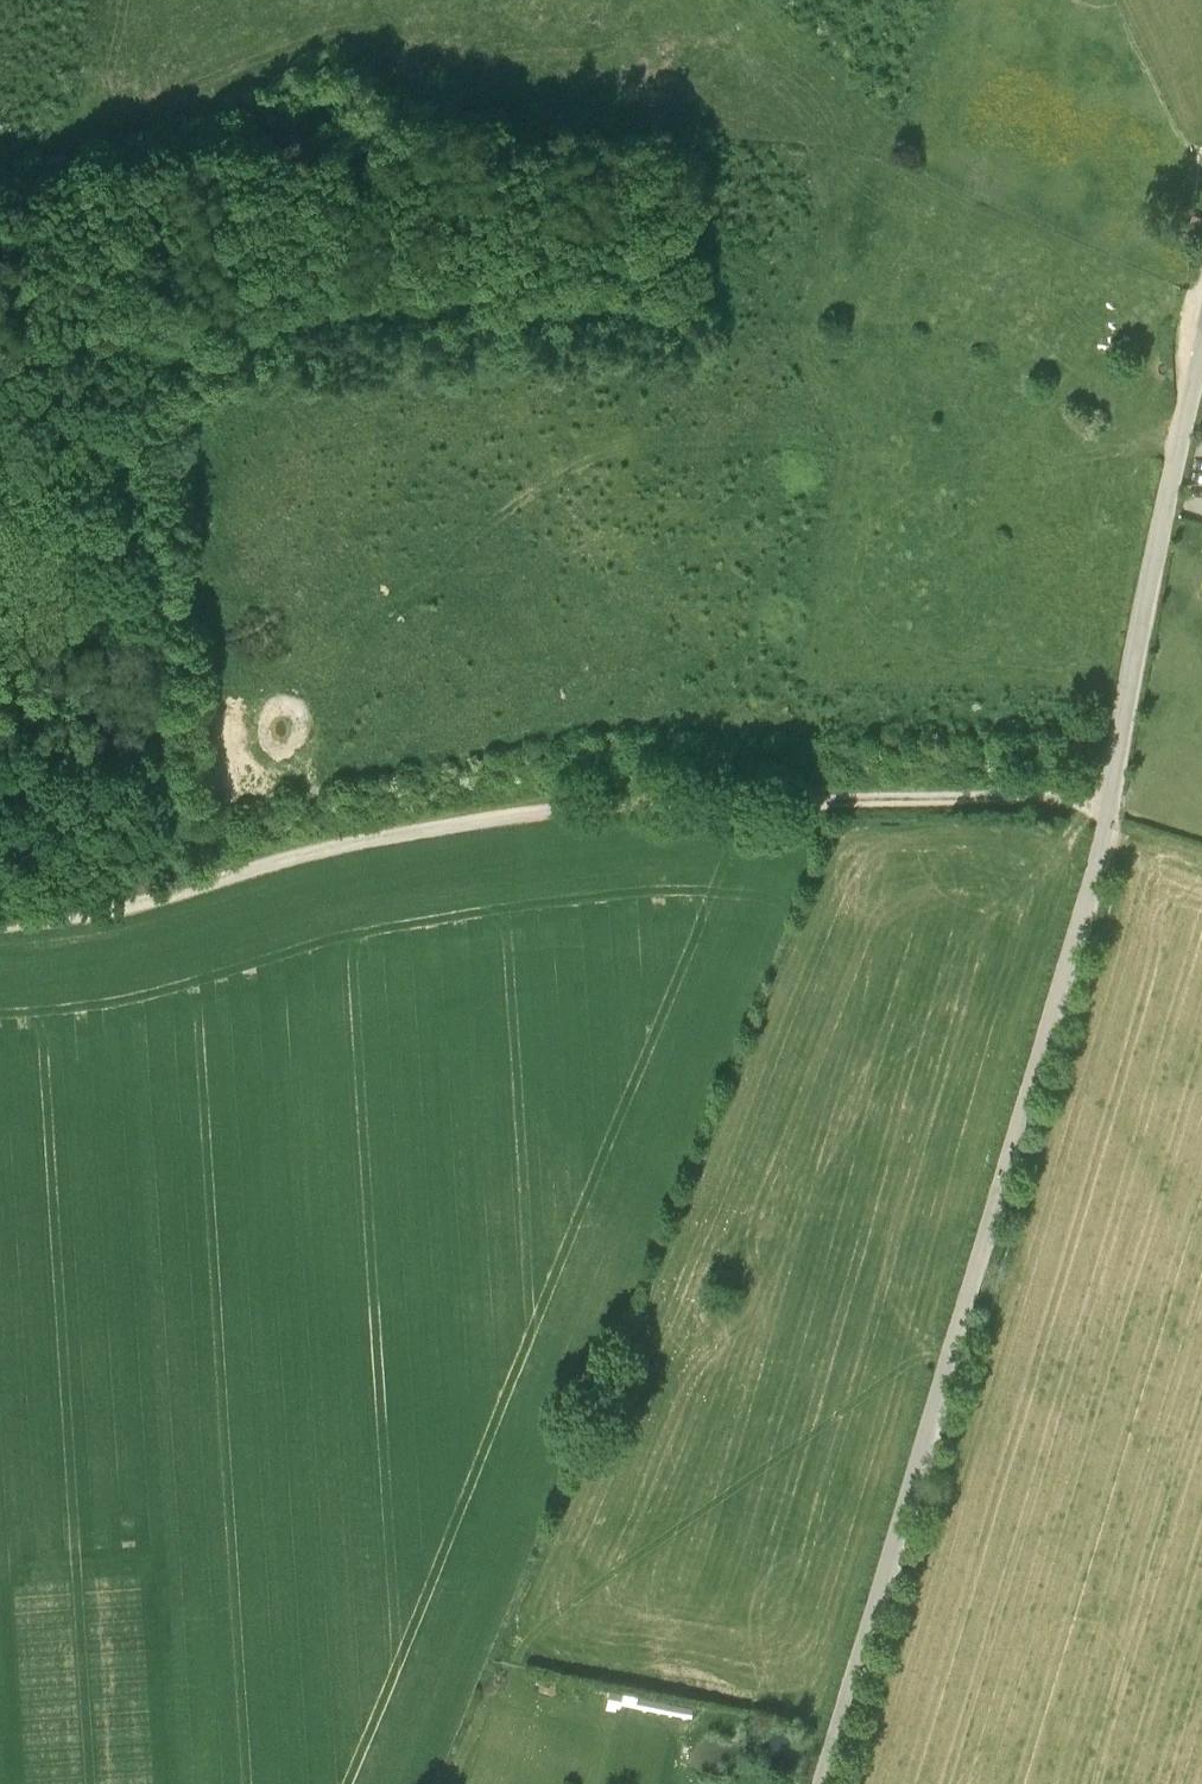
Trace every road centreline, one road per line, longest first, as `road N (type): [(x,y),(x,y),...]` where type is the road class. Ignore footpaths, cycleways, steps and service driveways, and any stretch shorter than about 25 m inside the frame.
road 1 (unclassified): [(822,1783),(1104,832),(1201,343)]
road 2 (track): [(0,920),(153,900),(386,836),(632,799),(1111,802)]

